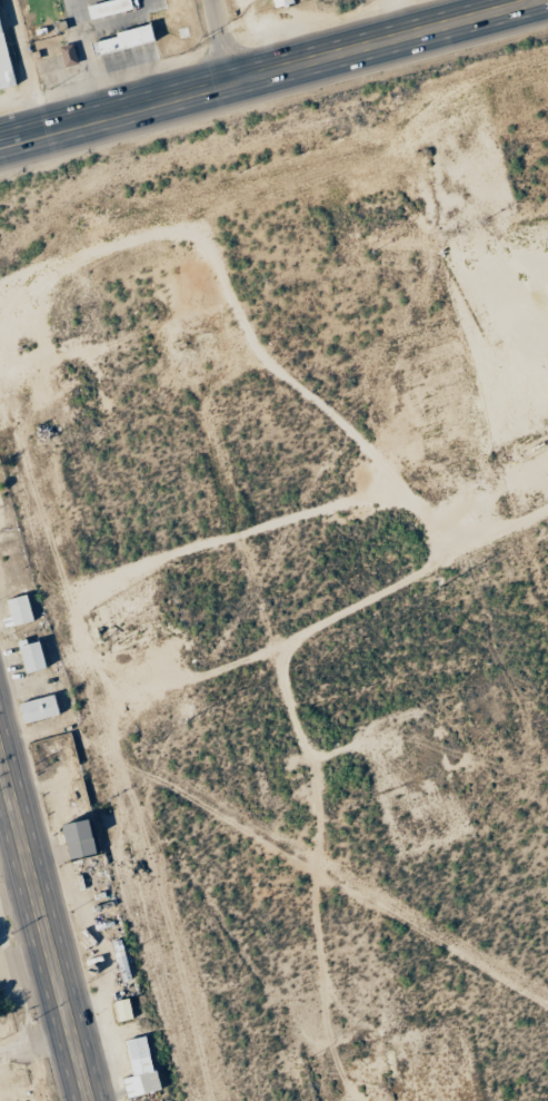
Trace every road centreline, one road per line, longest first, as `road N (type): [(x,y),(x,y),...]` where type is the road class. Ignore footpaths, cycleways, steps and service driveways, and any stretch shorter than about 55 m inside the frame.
road 1 (secondary): [(543,0),(0,145)]
road 2 (primary): [(88,1100),(0,759)]

